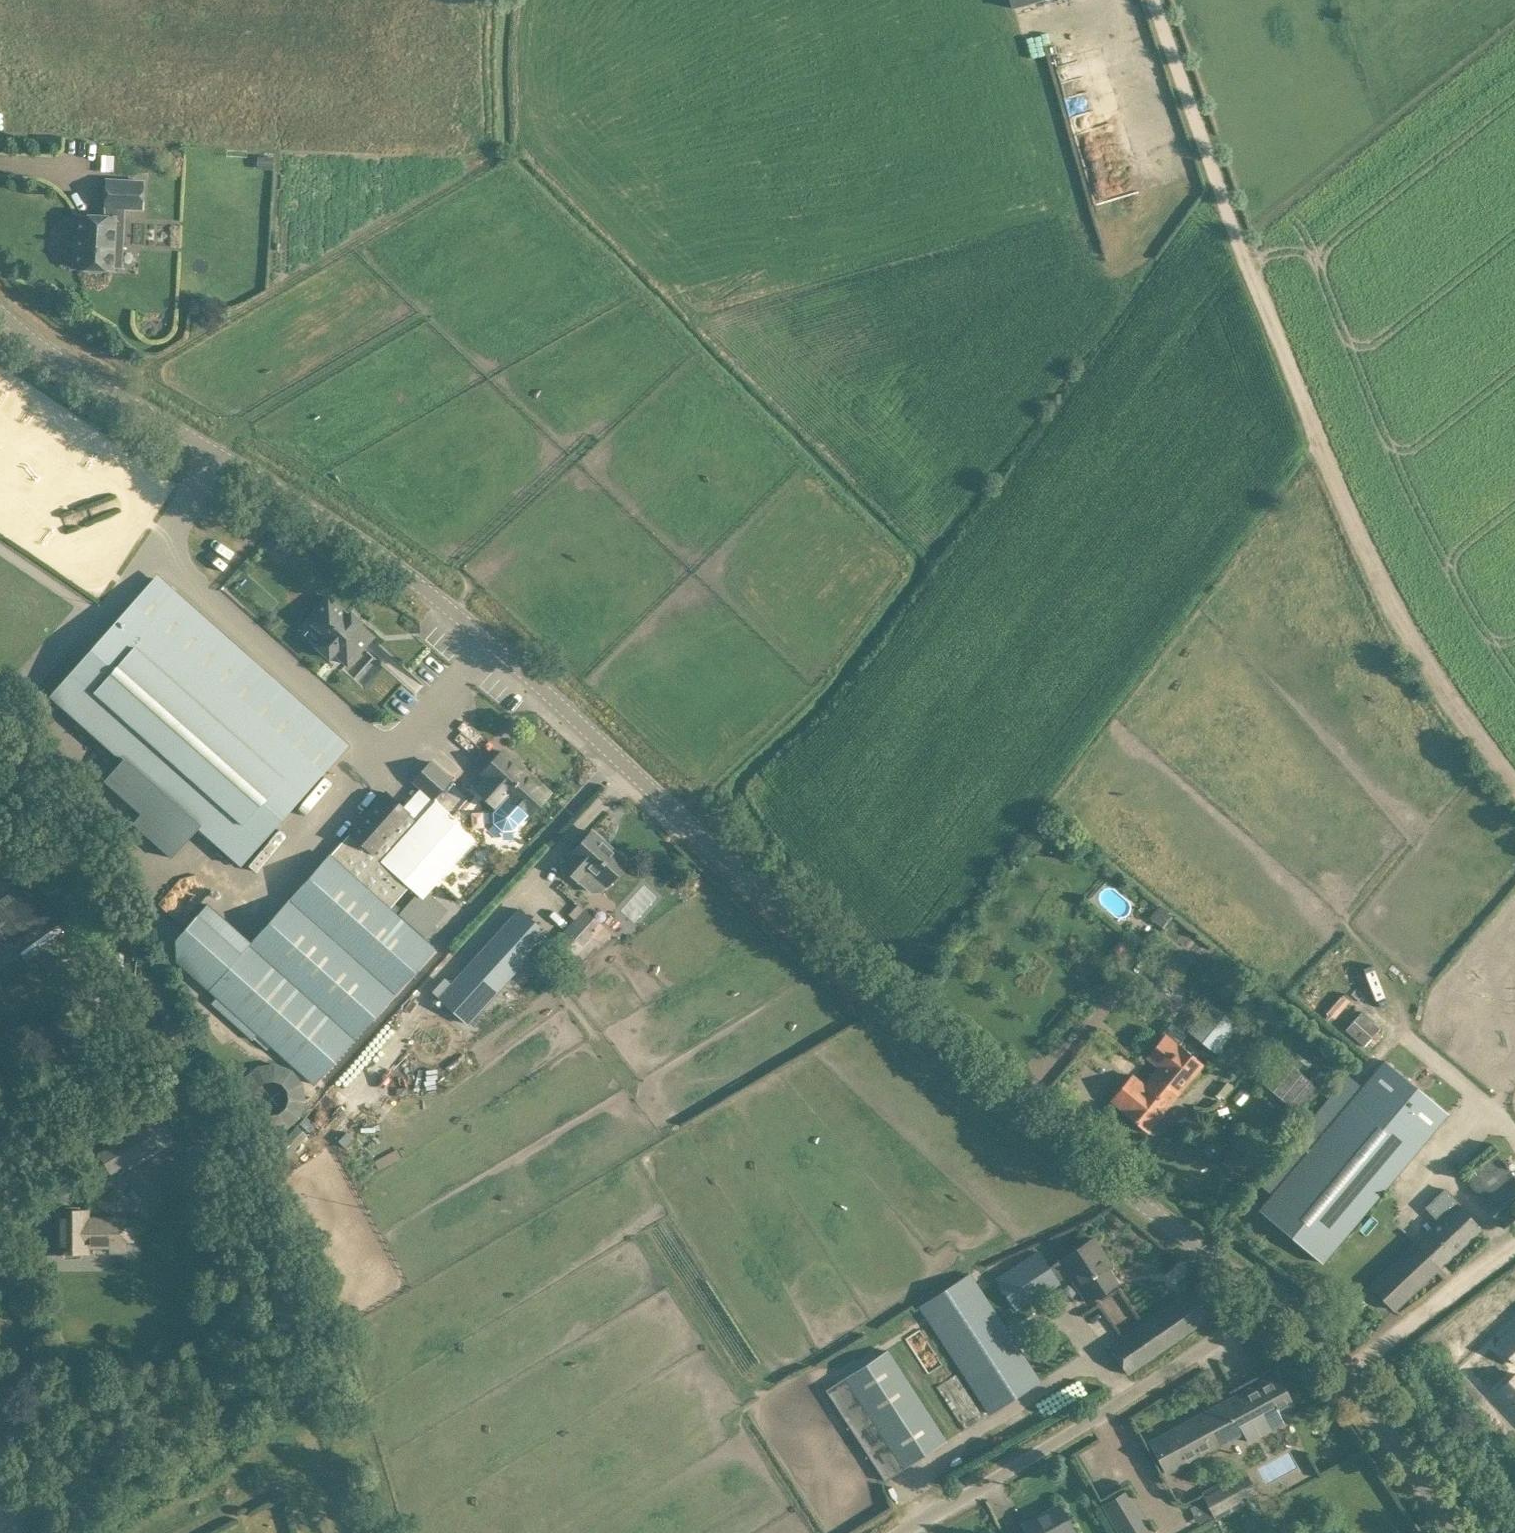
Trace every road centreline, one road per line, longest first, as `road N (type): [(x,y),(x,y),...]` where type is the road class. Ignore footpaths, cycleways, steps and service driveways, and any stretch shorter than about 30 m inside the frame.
road 1 (unclassified): [(1266,1306),(1014,1105),(642,784),(416,571),(104,394),(0,310)]
road 2 (track): [(1514,789),(1444,699),(1373,558),(1282,348),(1157,0)]
road 3 (unclassified): [(1266,1306),(898,1532)]
road 4 (unclassified): [(1457,1532),(1342,1373),(1266,1306)]
road 5 (track): [(1342,1373),(1514,1246)]
road 6 (track): [(55,1532),(0,1419)]

